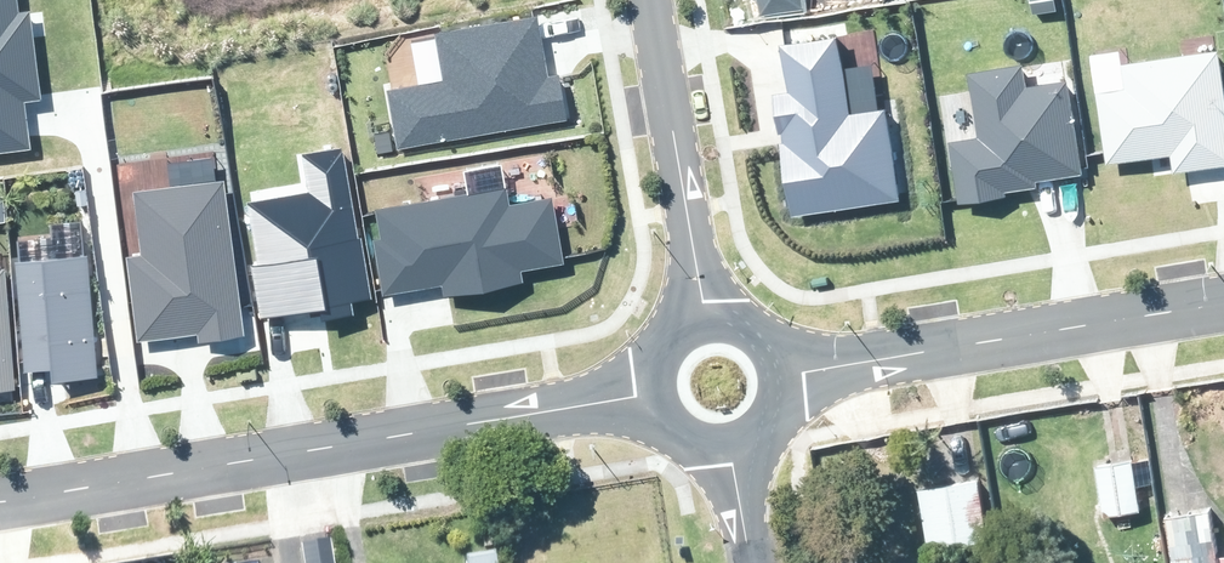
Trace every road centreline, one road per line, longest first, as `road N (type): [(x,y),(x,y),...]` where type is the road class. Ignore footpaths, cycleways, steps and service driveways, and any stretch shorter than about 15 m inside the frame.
road 1 (residential): [(0,500),(590,405)]
road 2 (residential): [(924,352),(1223,303)]
road 3 (residential): [(652,0),(686,209)]
road 4 (residential): [(924,352),(797,404)]
road 5 (residential): [(794,359),(924,352)]
road 6 (residential): [(694,333),(698,284),(686,209)]
road 7 (residential): [(686,209),(731,324)]

